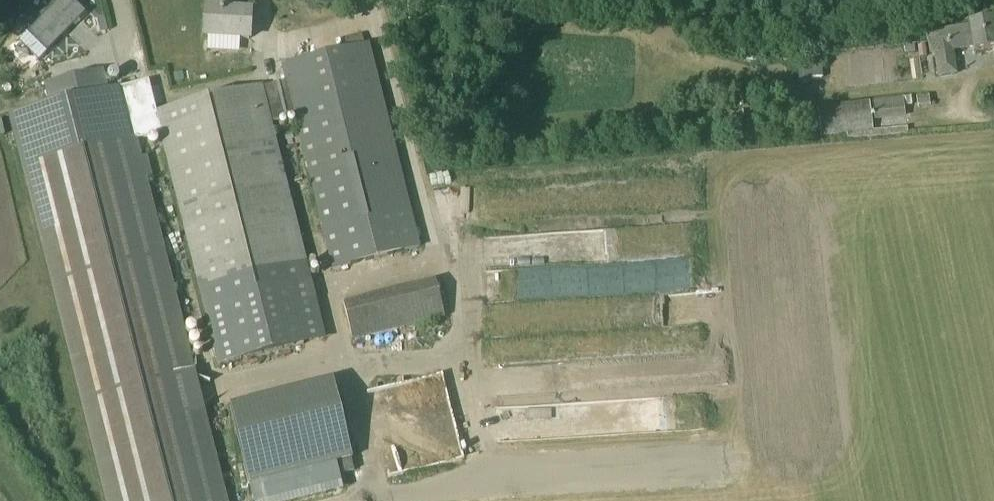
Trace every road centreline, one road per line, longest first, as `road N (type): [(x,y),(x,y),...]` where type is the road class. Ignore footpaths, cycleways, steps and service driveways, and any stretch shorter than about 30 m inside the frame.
road 1 (track): [(342,363),(384,500)]

